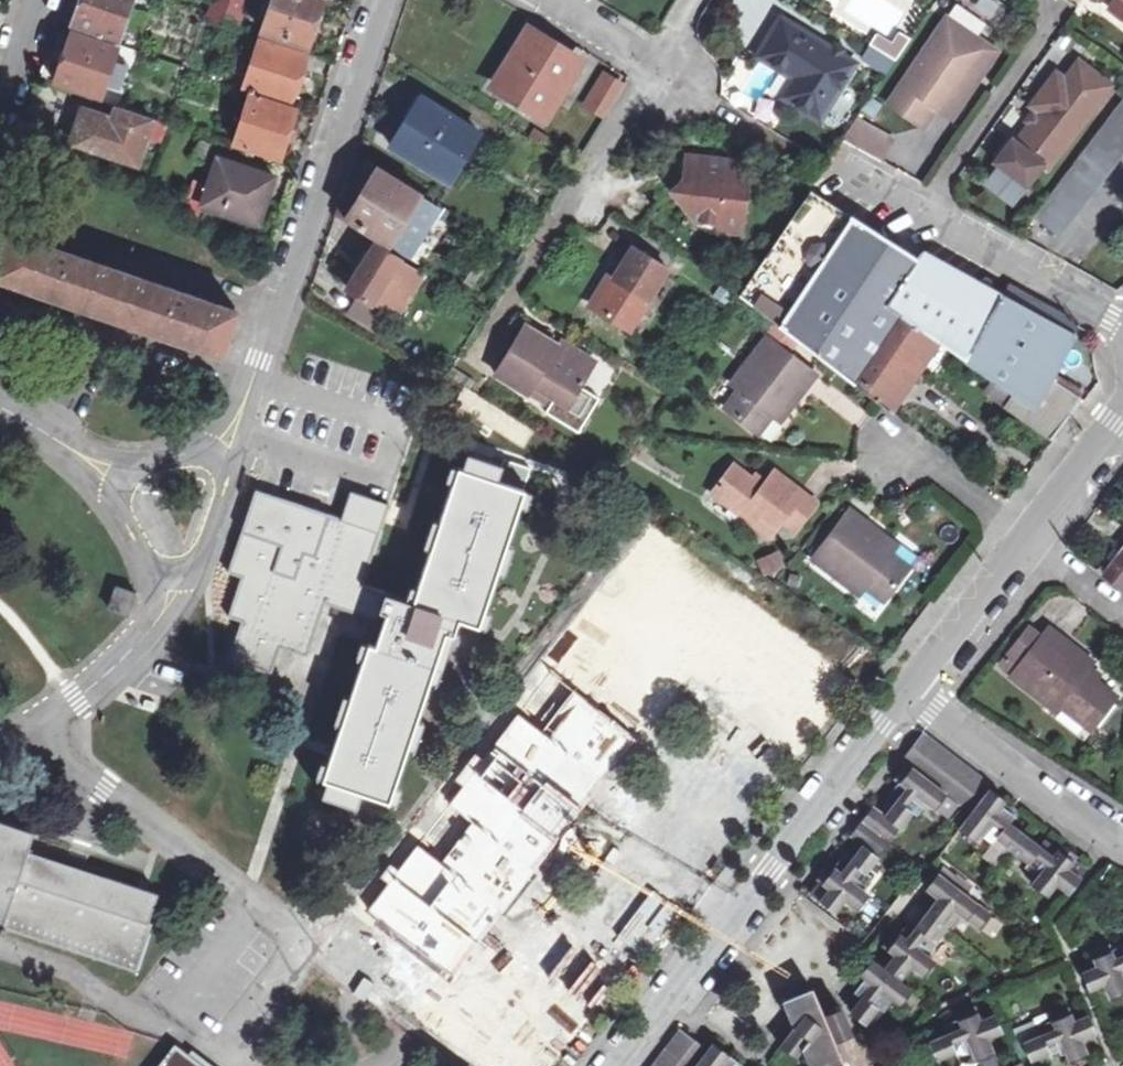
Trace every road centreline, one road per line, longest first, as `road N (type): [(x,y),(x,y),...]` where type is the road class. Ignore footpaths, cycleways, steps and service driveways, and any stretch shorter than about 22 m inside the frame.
road 1 (residential): [(376,0),(232,435),(212,467)]
road 2 (residential): [(903,691),(618,1065)]
road 3 (residential): [(903,691),(1122,844)]
road 4 (residential): [(0,745),(78,698),(142,639),(175,569)]
road 5 (residential): [(941,211),(1064,21),(1067,0)]
road 6 (residential): [(1122,326),(941,211)]
road 7 (residential): [(1024,536),(903,691)]
road 8 (residential): [(554,223),(651,63)]
road 9 (residential): [(1122,411),(1024,536)]
road 10 (residential): [(894,461),(943,473),(1024,536)]
road 11 (residential): [(125,487),(0,408)]
road 12 (residential): [(175,569),(200,562),(217,530),(222,492),(212,467)]
road 13 (residential): [(40,0),(0,121)]
road 14 (residential): [(1122,615),(1024,536)]

